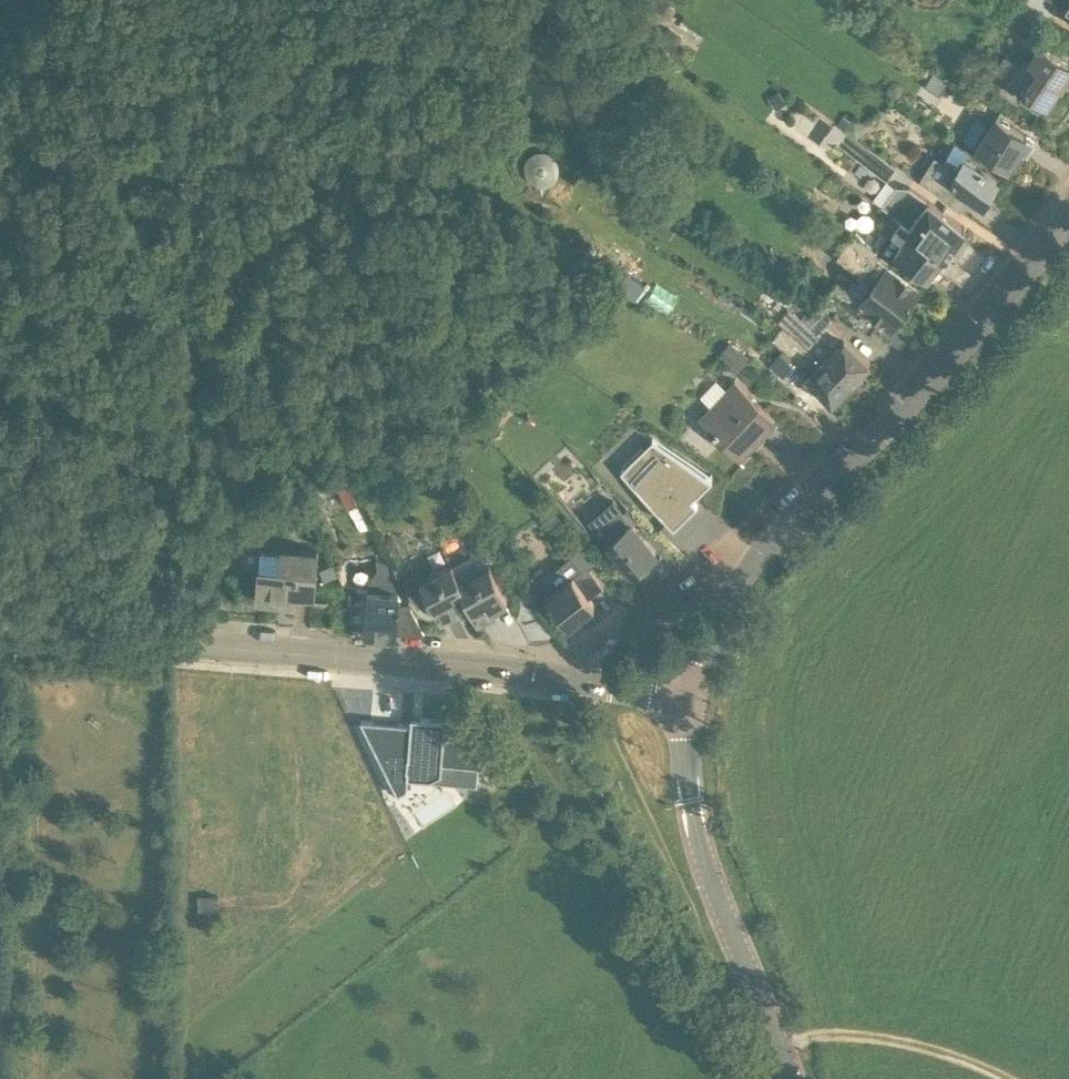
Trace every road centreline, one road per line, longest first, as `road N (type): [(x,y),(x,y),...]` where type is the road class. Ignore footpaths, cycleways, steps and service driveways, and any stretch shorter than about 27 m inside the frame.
road 1 (tertiary): [(689,698),(393,661),(0,634)]
road 2 (tertiary): [(689,698),(722,616),(761,555),(980,328),(1068,215)]
road 3 (tertiary): [(791,1078),(709,877),(691,799),(689,698)]
road 4 (track): [(1007,1078),(881,1037),(847,1033),(781,1048)]

